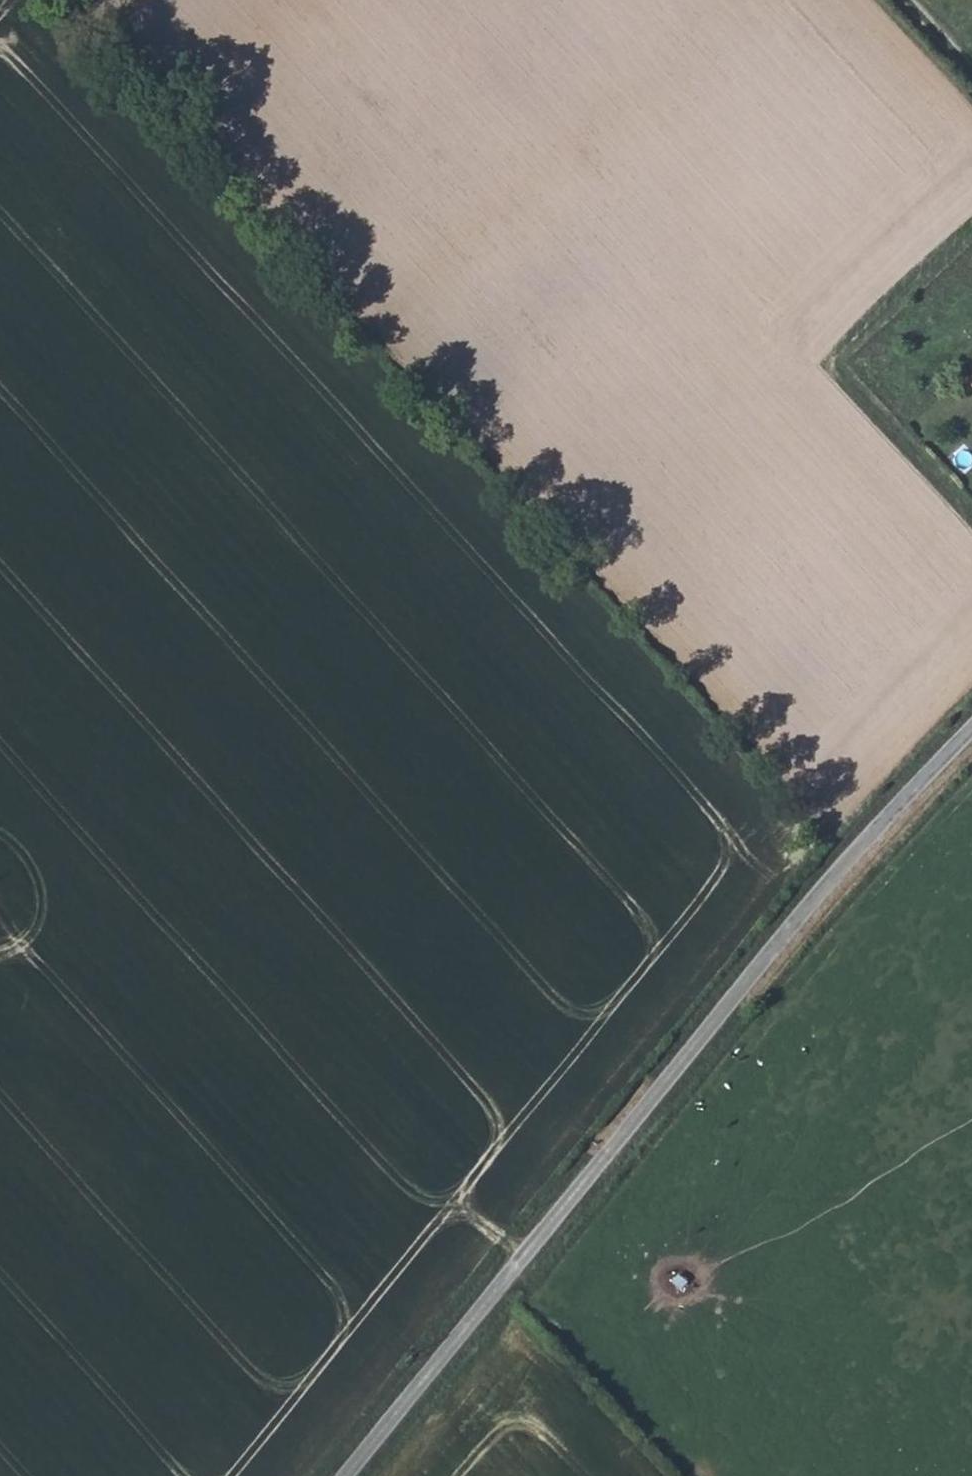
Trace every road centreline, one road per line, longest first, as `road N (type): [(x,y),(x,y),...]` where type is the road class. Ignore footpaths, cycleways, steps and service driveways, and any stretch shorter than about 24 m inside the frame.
road 1 (unclassified): [(342,1475),(836,870),(971,733)]

